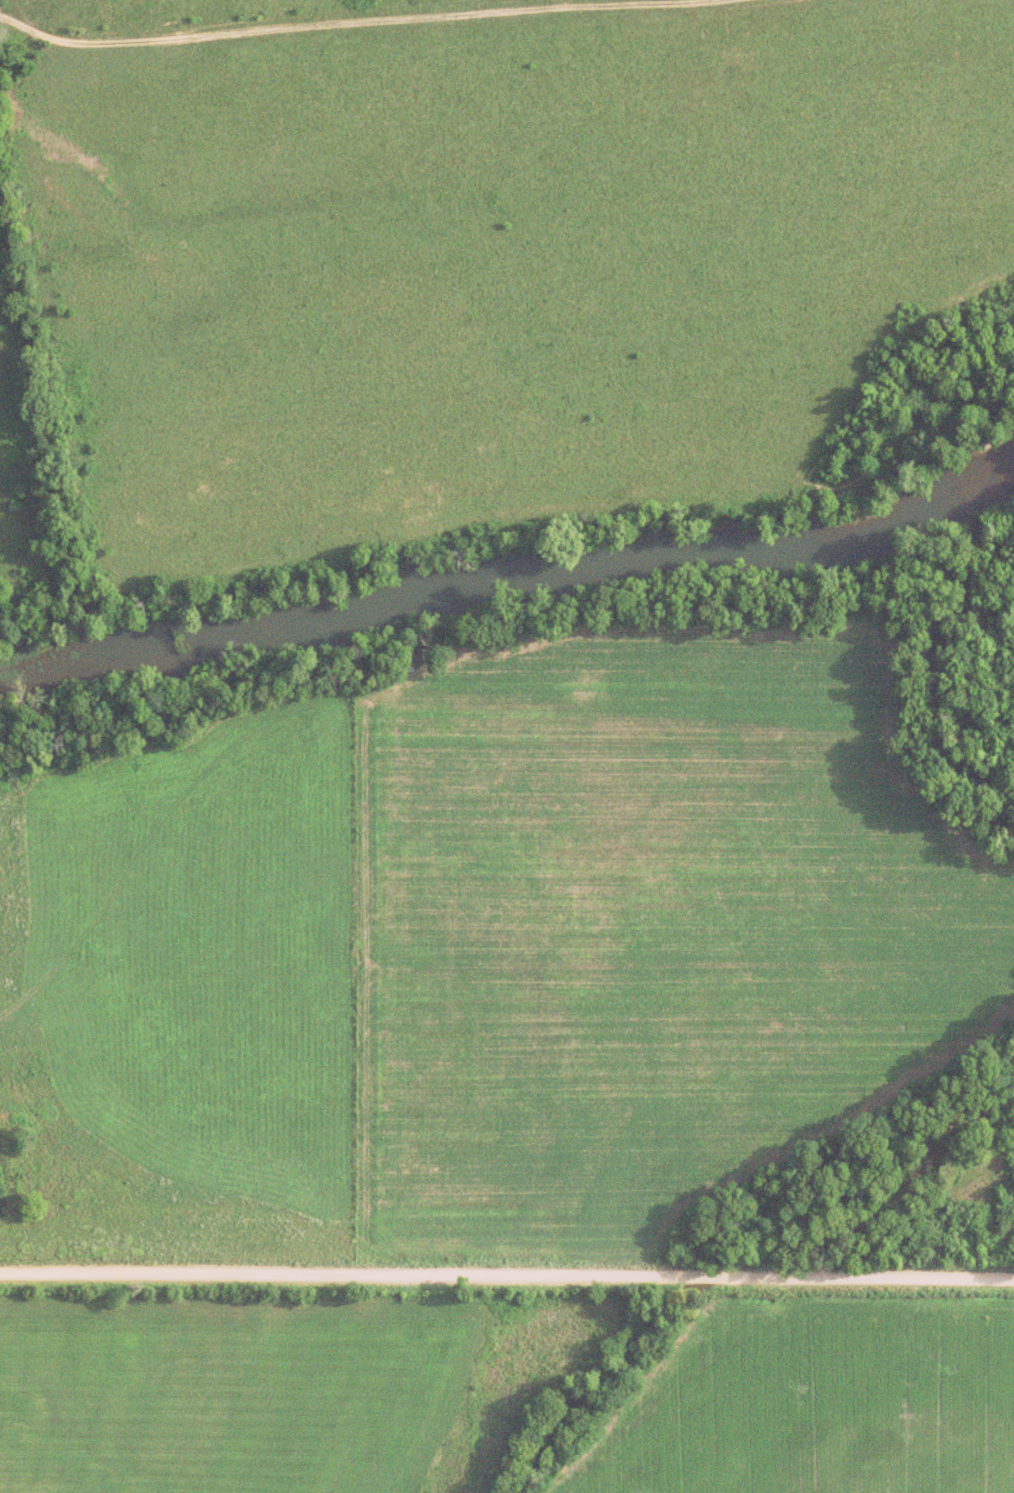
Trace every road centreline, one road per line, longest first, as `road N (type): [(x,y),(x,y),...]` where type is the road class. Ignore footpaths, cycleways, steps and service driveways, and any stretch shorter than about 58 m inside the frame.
road 1 (residential): [(1013,1278),(0,1275)]

